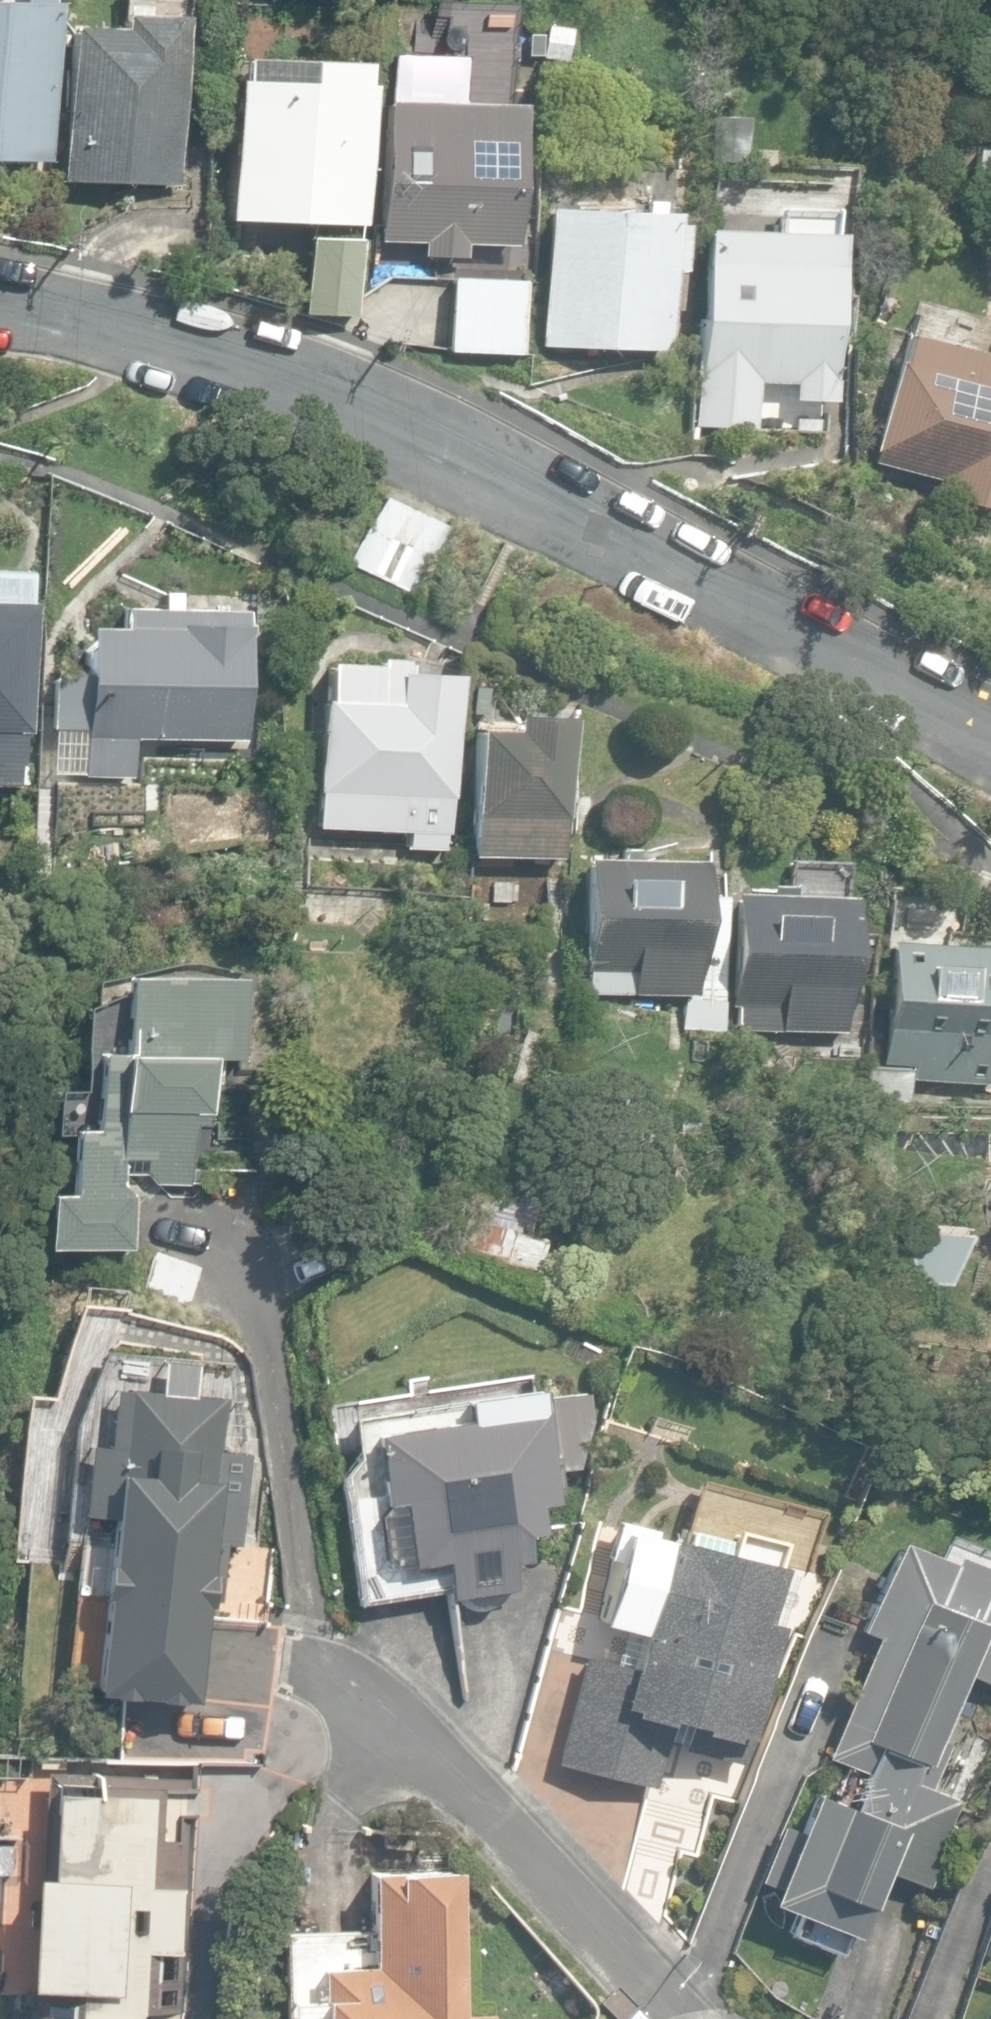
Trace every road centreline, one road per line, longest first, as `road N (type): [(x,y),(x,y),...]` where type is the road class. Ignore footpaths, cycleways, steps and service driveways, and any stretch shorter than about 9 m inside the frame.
road 1 (residential): [(0,306),(127,326),(510,466),(990,727)]
road 2 (residential): [(311,1685),(434,1773),(679,2018)]

